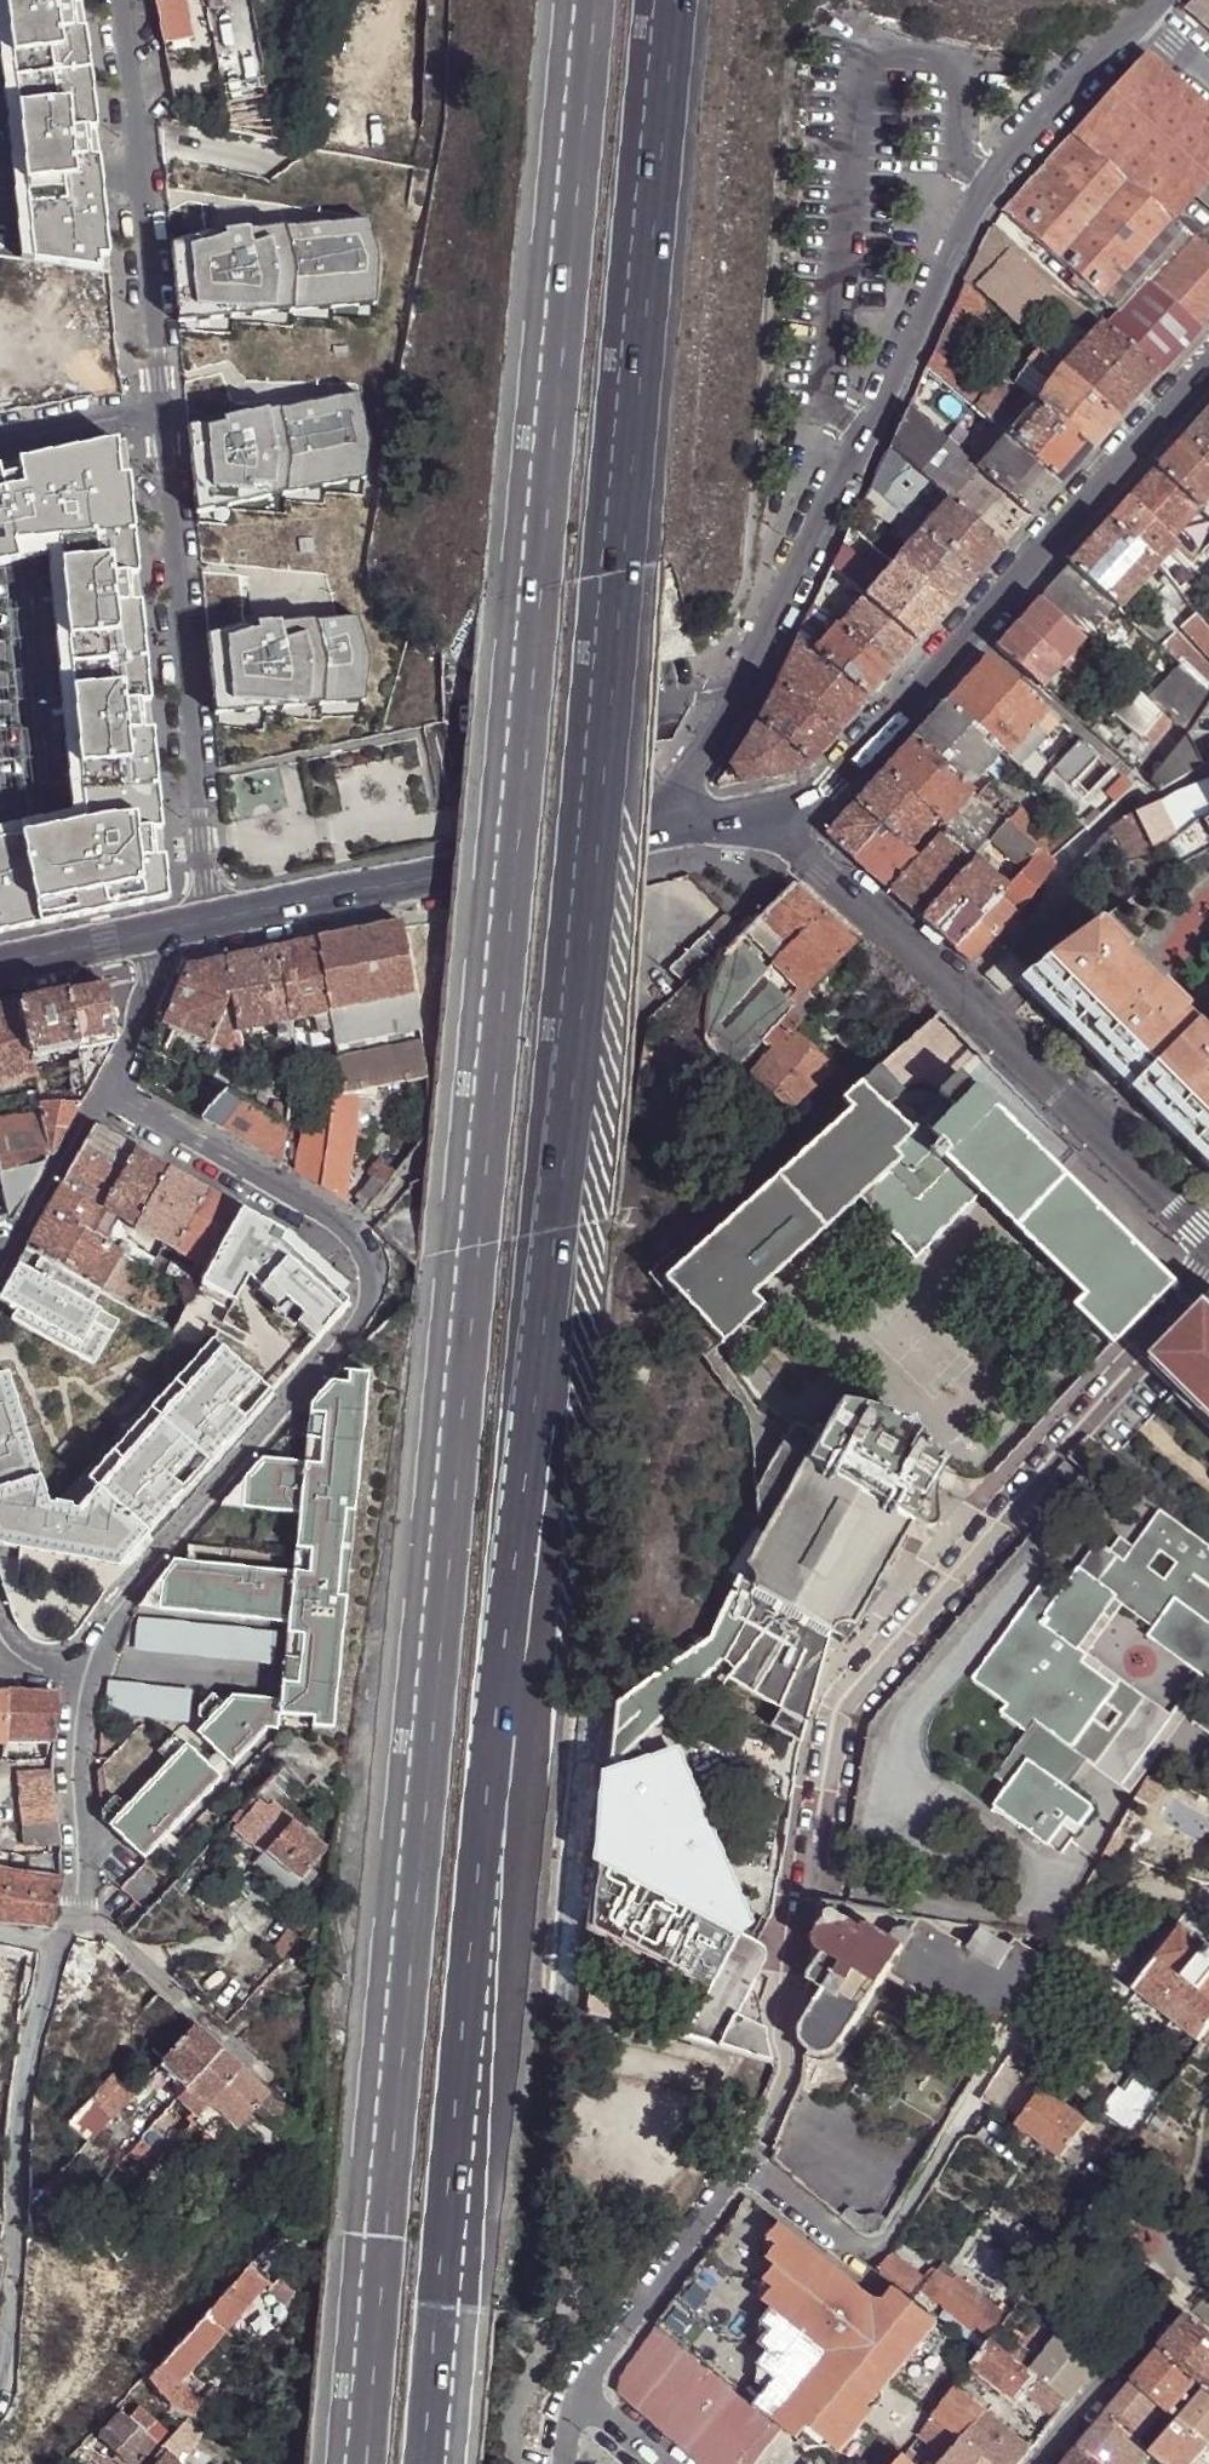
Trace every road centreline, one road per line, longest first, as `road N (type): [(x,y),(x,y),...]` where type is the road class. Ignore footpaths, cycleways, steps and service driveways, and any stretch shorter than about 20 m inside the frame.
road 1 (motorway): [(583,0),(349,2463)]
road 2 (motorway): [(424,2463),(653,0)]
road 3 (residential): [(1153,14),(993,174),(895,392),(864,436),(662,837)]
road 4 (residential): [(93,1681),(126,1603),(363,1319),(371,1261),(355,1232),(102,1095)]
road 5 (residential): [(805,1899),(837,1728),(868,1665),(1208,1273)]
road 6 (residential): [(785,833),(1208,364)]
road 7 (residential): [(195,926),(202,881),(159,418)]
road 8 (unclassified): [(195,926),(662,837)]
road 9 (residential): [(0,2361),(13,2292),(19,2096),(57,1937)]
road 10 (residential): [(746,2158),(872,2248),(884,2242),(1017,2026)]
road 11 (residential): [(159,418),(119,0)]
road 12 (residential): [(951,990),(1208,1238)]
road 13 (residential): [(951,990),(1020,927),(1072,857),(1119,815),(1208,775)]
road 14 (residential): [(577,2393),(716,2184),(746,2158)]
road 15 (residential): [(82,1904),(291,2099)]
road 16 (residential): [(785,833),(951,990)]
road 17 (residential): [(82,1904),(83,1761),(93,1681)]
road 18 (residential): [(1172,2303),(1038,2463)]
road 19 (residential): [(102,1095),(0,1270)]
road 20 (unclassified): [(0,966),(195,926)]
road 21 (residential): [(195,926),(102,1095)]
road 22 (residential): [(159,418),(0,451)]
road 23 (unclassified): [(662,837),(731,823),(785,833)]

